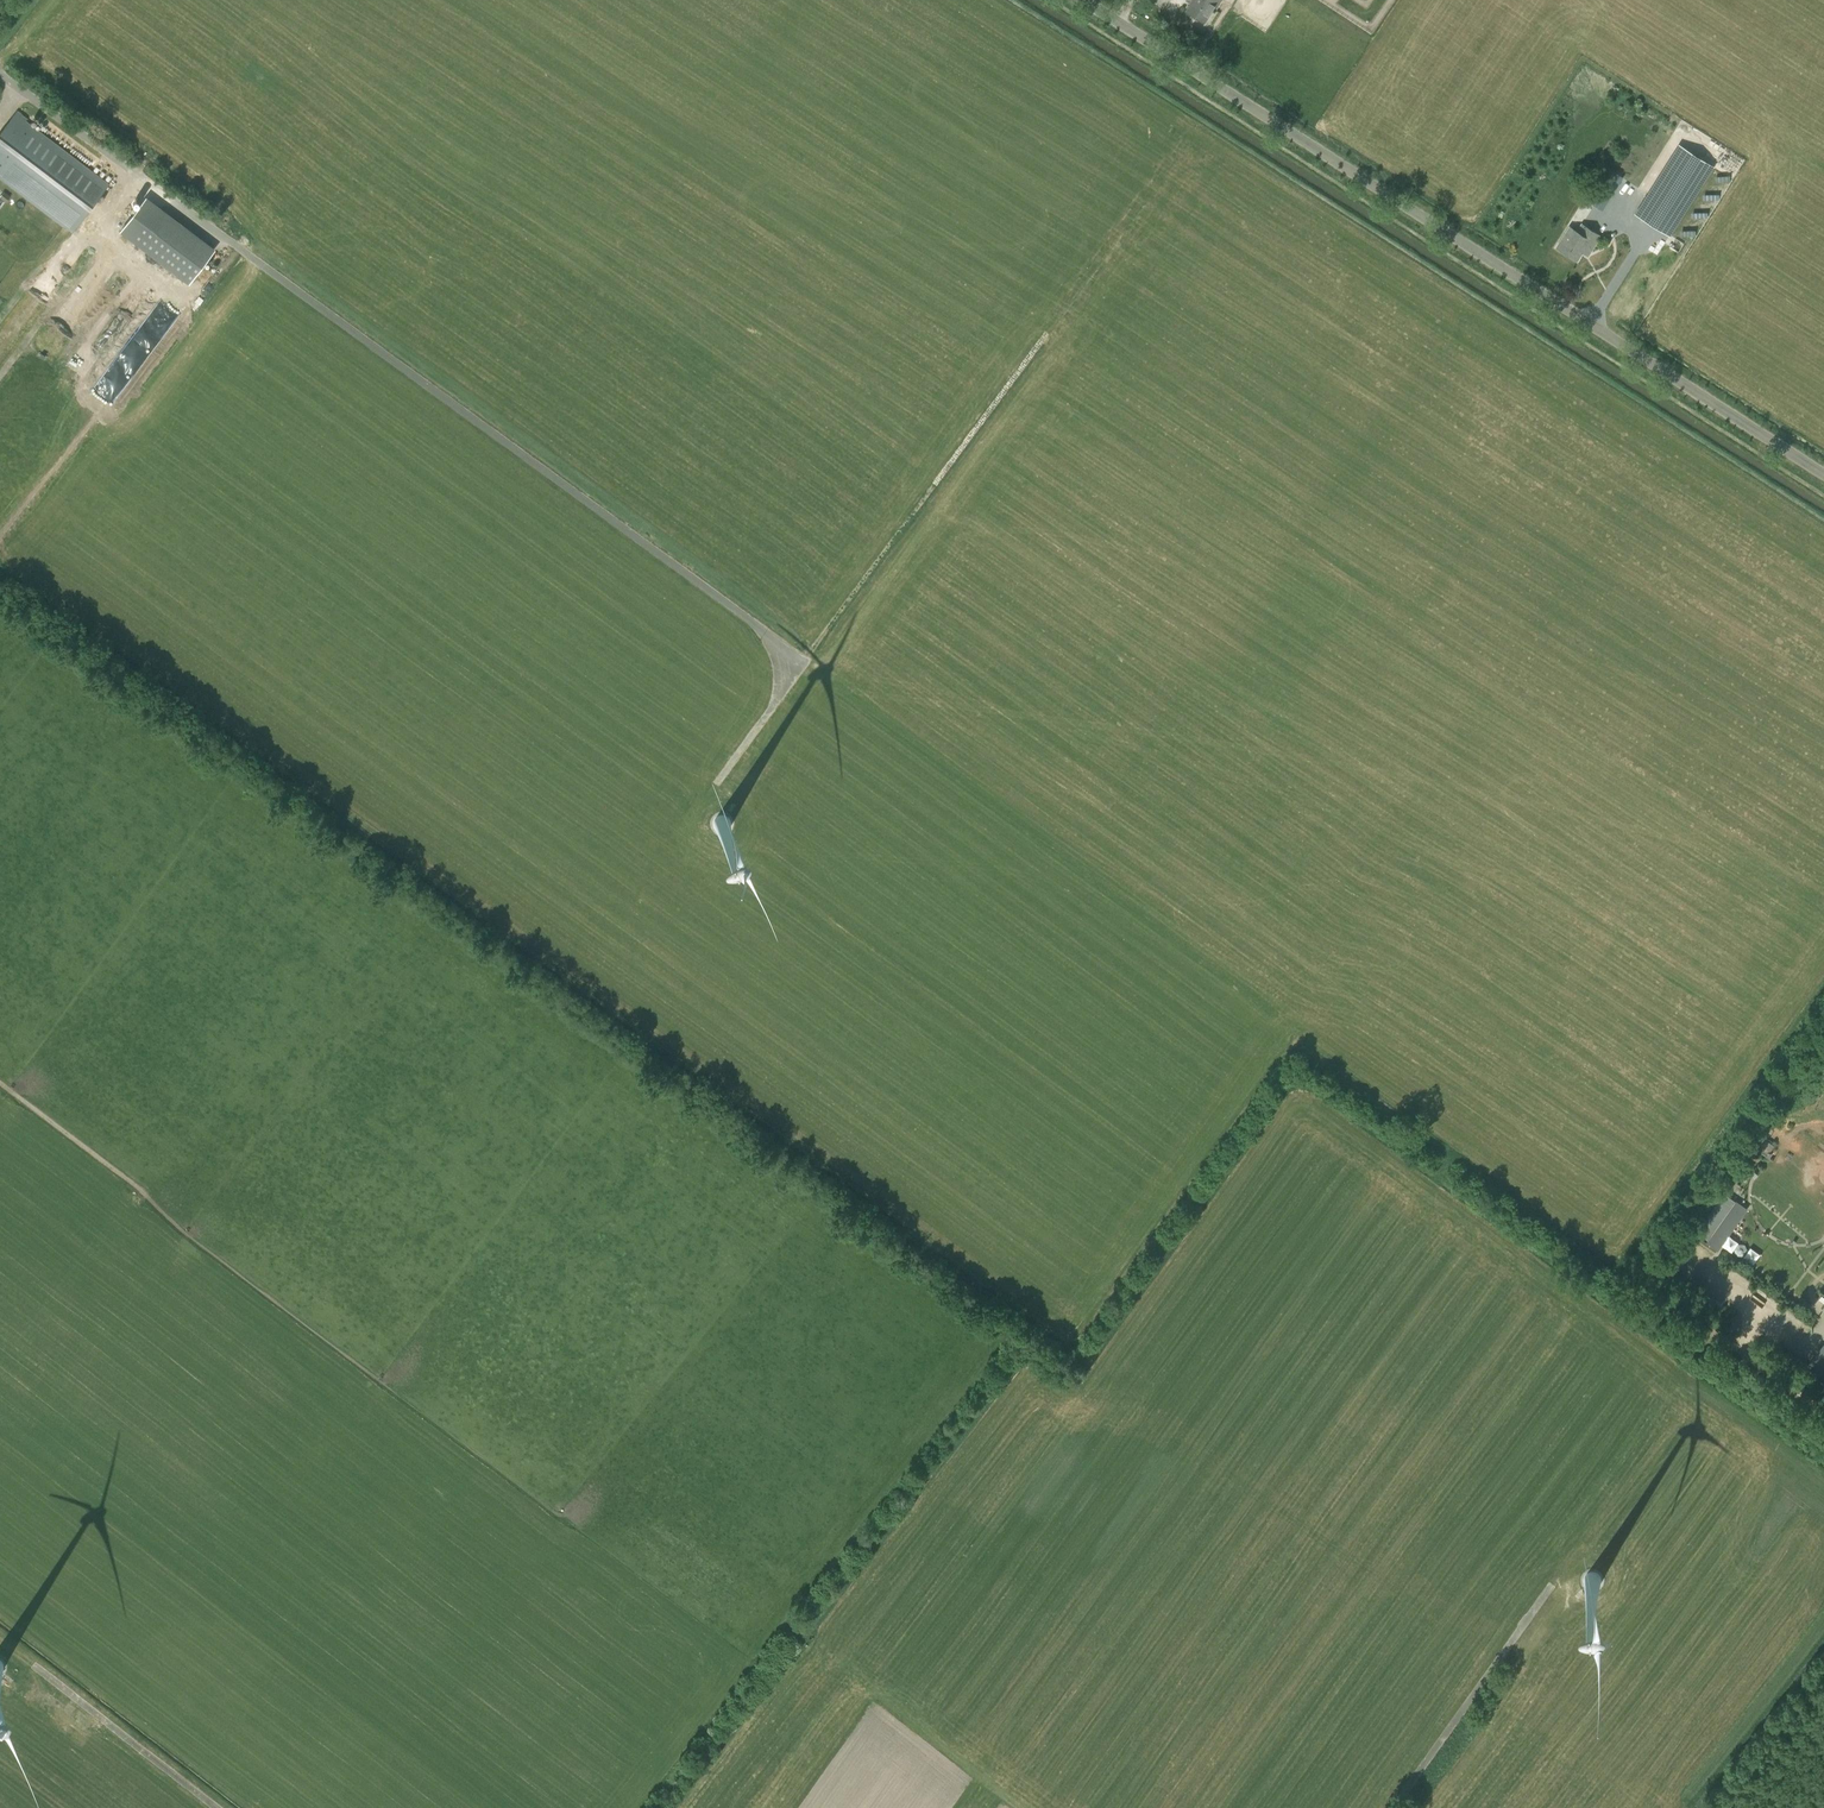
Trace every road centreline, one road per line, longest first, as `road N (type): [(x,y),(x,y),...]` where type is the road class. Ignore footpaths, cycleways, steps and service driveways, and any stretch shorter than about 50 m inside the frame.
road 1 (unclassified): [(1823,456),(1120,0)]

